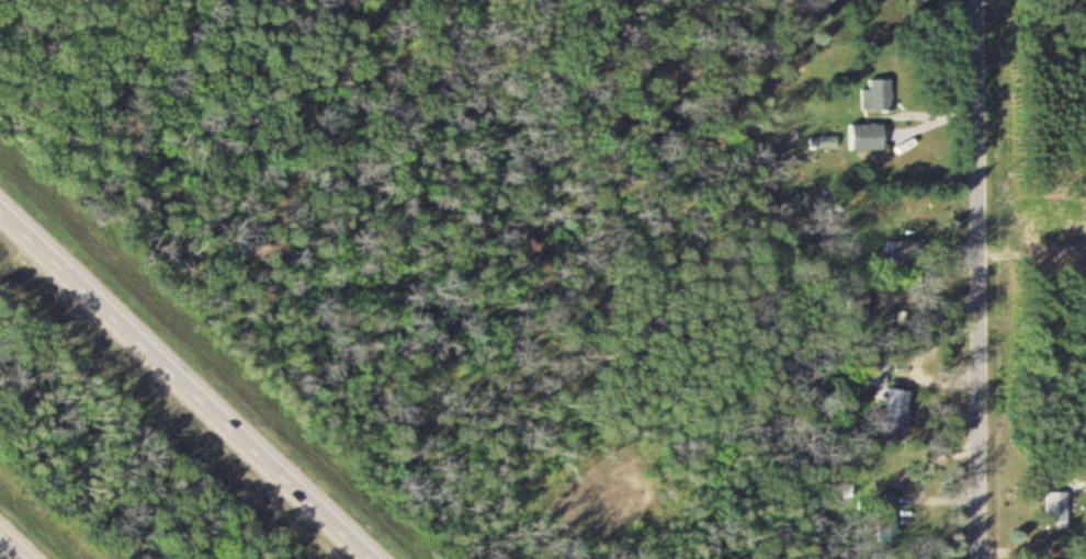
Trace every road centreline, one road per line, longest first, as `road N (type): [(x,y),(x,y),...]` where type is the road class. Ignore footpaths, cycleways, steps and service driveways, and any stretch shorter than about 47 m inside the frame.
road 1 (residential): [(979,558),(977,0)]
road 2 (motorway): [(379,558),(0,204)]

